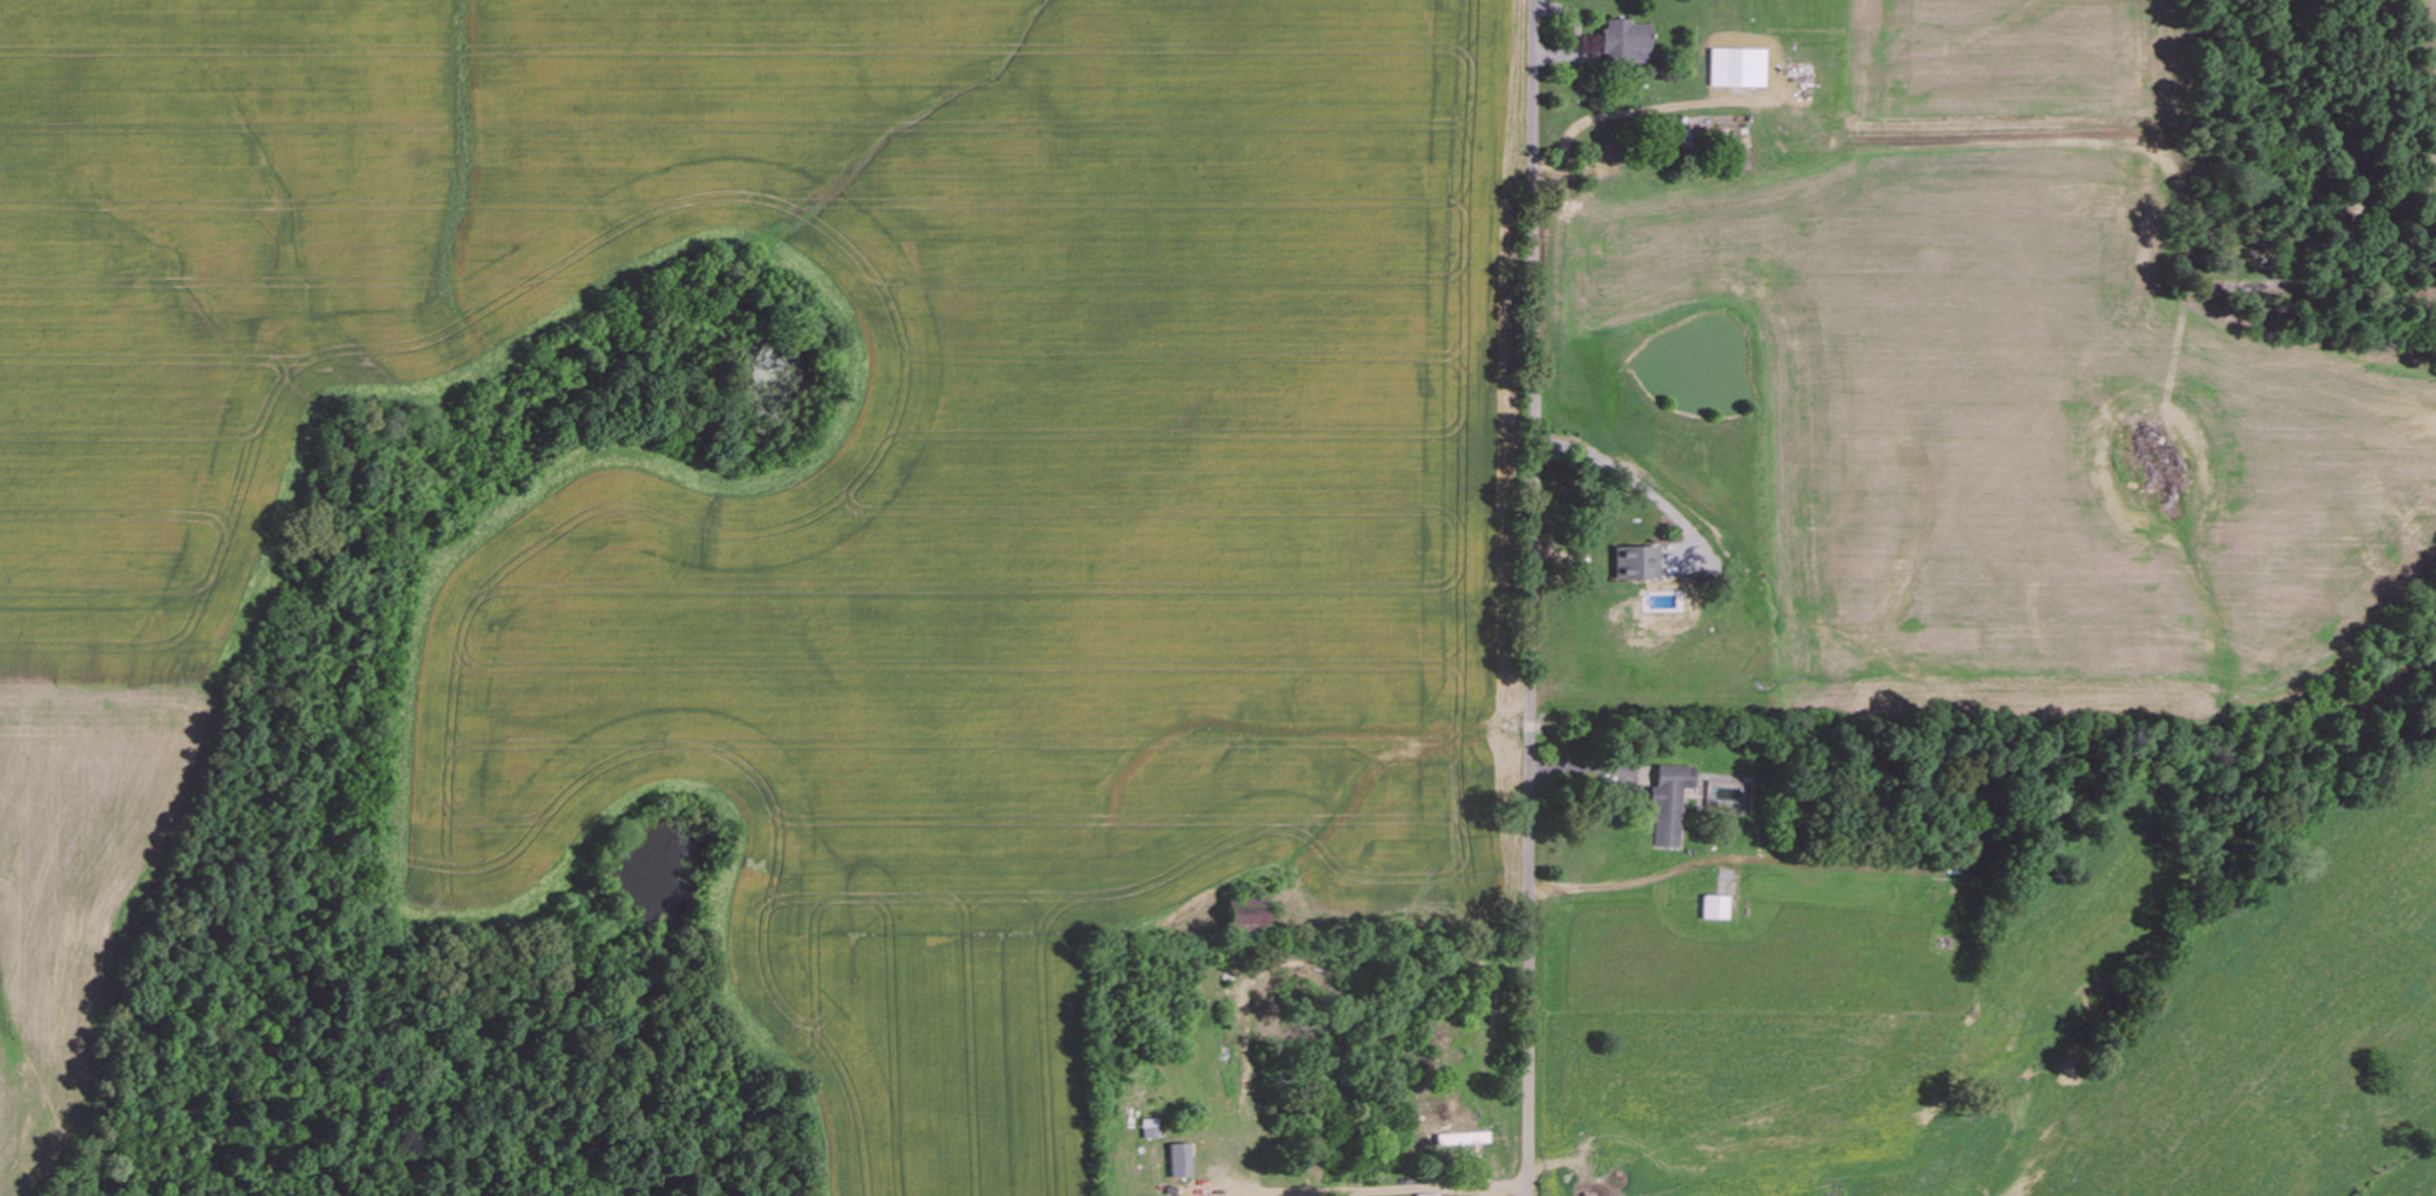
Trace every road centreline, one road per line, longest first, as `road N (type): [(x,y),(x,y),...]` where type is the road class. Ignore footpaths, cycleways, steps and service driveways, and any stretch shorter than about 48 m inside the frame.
road 1 (residential): [(1532,1195),(1534,0)]

